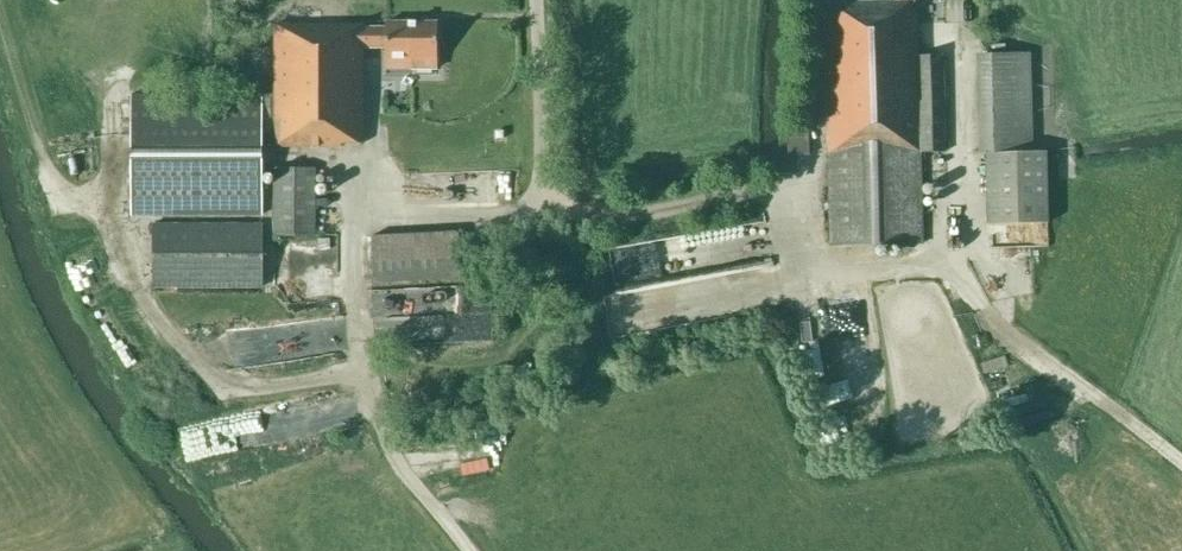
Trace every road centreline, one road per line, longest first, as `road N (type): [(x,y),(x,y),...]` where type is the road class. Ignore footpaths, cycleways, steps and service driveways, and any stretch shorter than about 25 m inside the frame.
road 1 (track): [(983,311),(1181,462)]
road 2 (track): [(469,550),(386,449),(360,360)]

